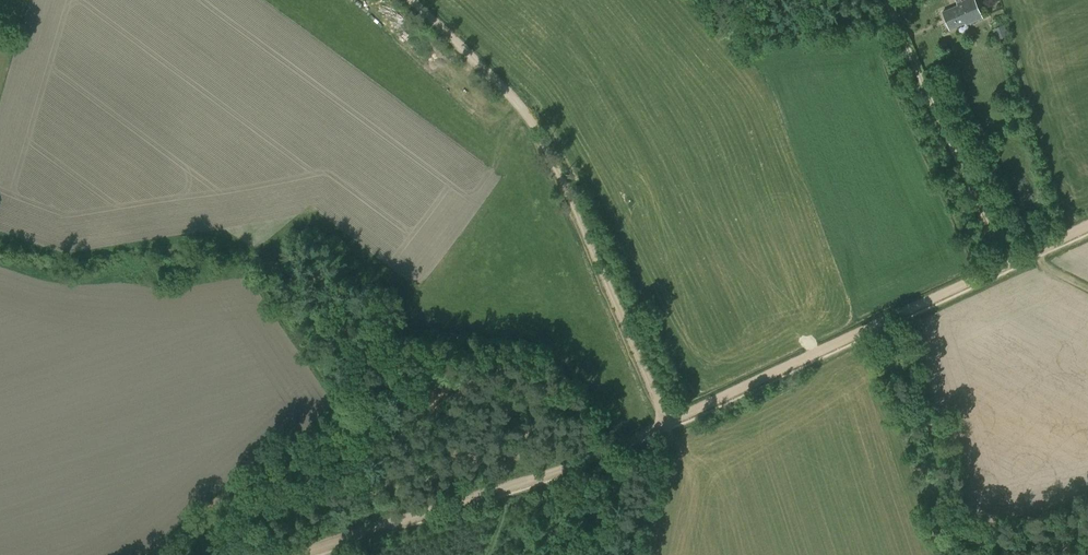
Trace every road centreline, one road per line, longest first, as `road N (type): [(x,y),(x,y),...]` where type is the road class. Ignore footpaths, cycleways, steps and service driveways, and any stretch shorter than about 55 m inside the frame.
road 1 (track): [(666,425),(540,119),(420,0)]
road 2 (track): [(666,425),(550,476),(315,554)]
road 3 (track): [(1004,264),(886,0)]
road 4 (track): [(666,425),(872,326)]
road 5 (track): [(872,326),(1004,264)]

